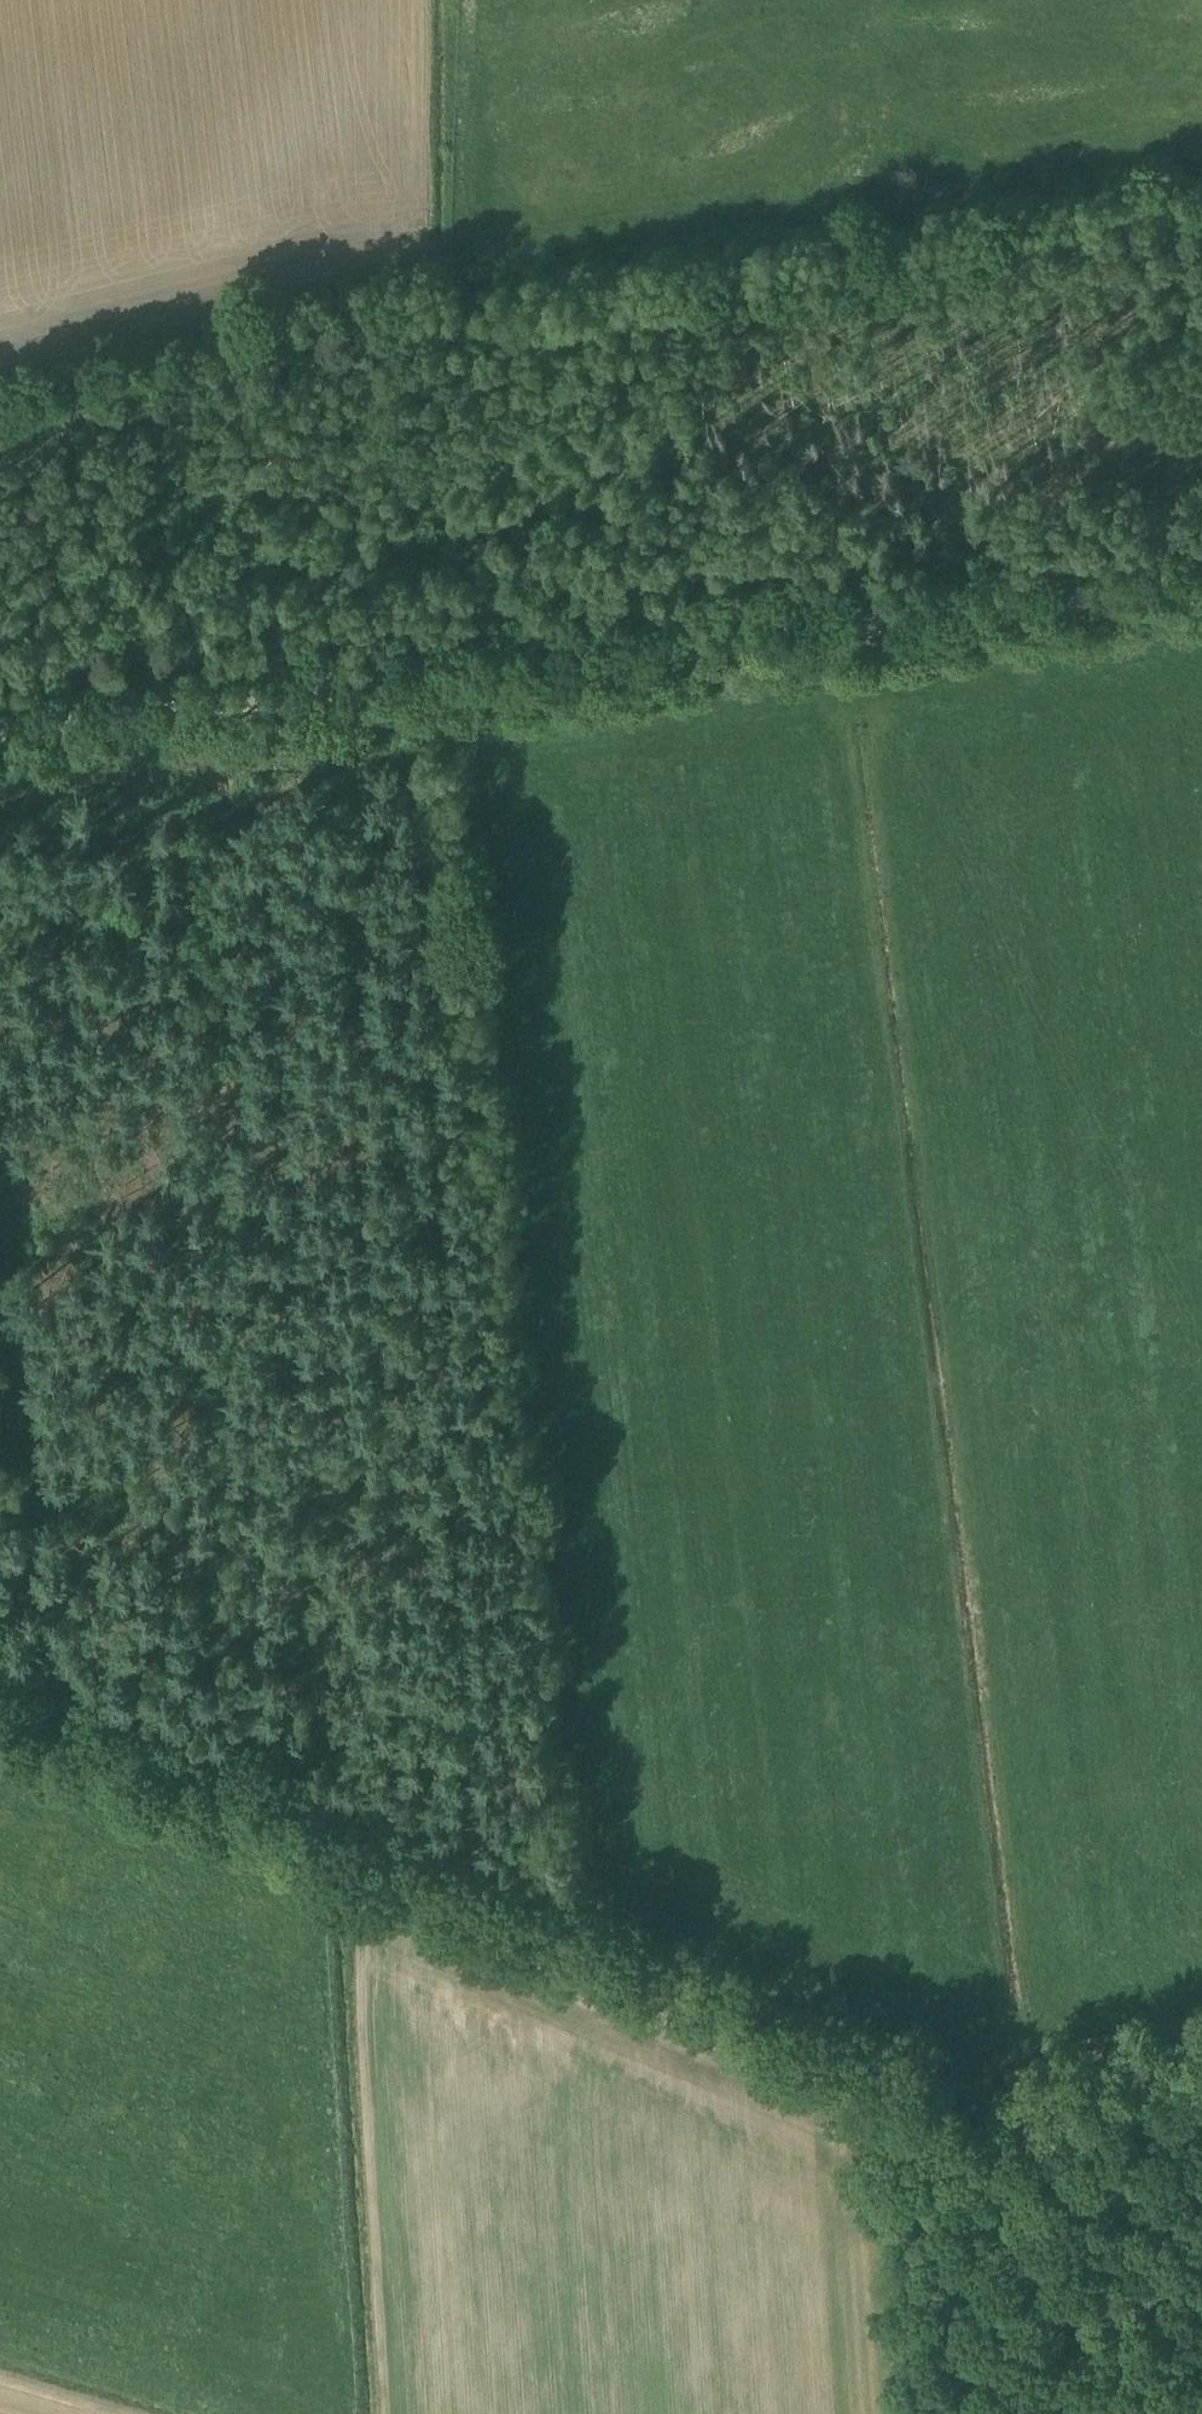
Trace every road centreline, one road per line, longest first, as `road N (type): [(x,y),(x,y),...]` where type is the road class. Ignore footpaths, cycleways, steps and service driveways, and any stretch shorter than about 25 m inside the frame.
road 1 (tertiary): [(0,733),(1201,584)]
road 2 (track): [(1201,2040),(973,2102)]

